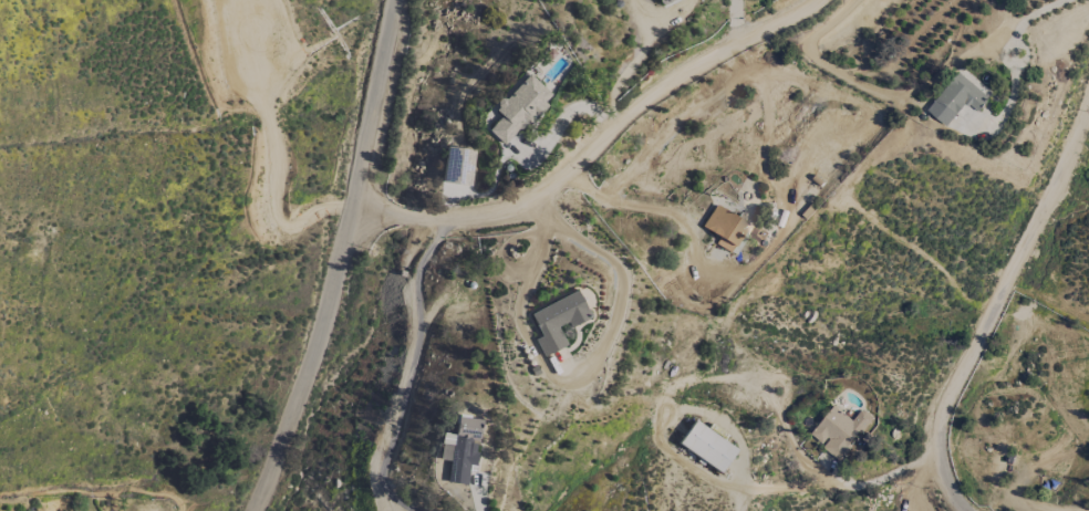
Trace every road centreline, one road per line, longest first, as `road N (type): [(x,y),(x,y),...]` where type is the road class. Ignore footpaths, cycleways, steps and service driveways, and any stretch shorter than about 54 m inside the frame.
road 1 (residential): [(255,510),(290,449),(345,271),(404,0)]
road 2 (residential): [(359,213),(469,216),(567,174),(630,100),(823,0)]
road 3 (residential): [(1088,96),(945,411),(936,459),(968,510)]

